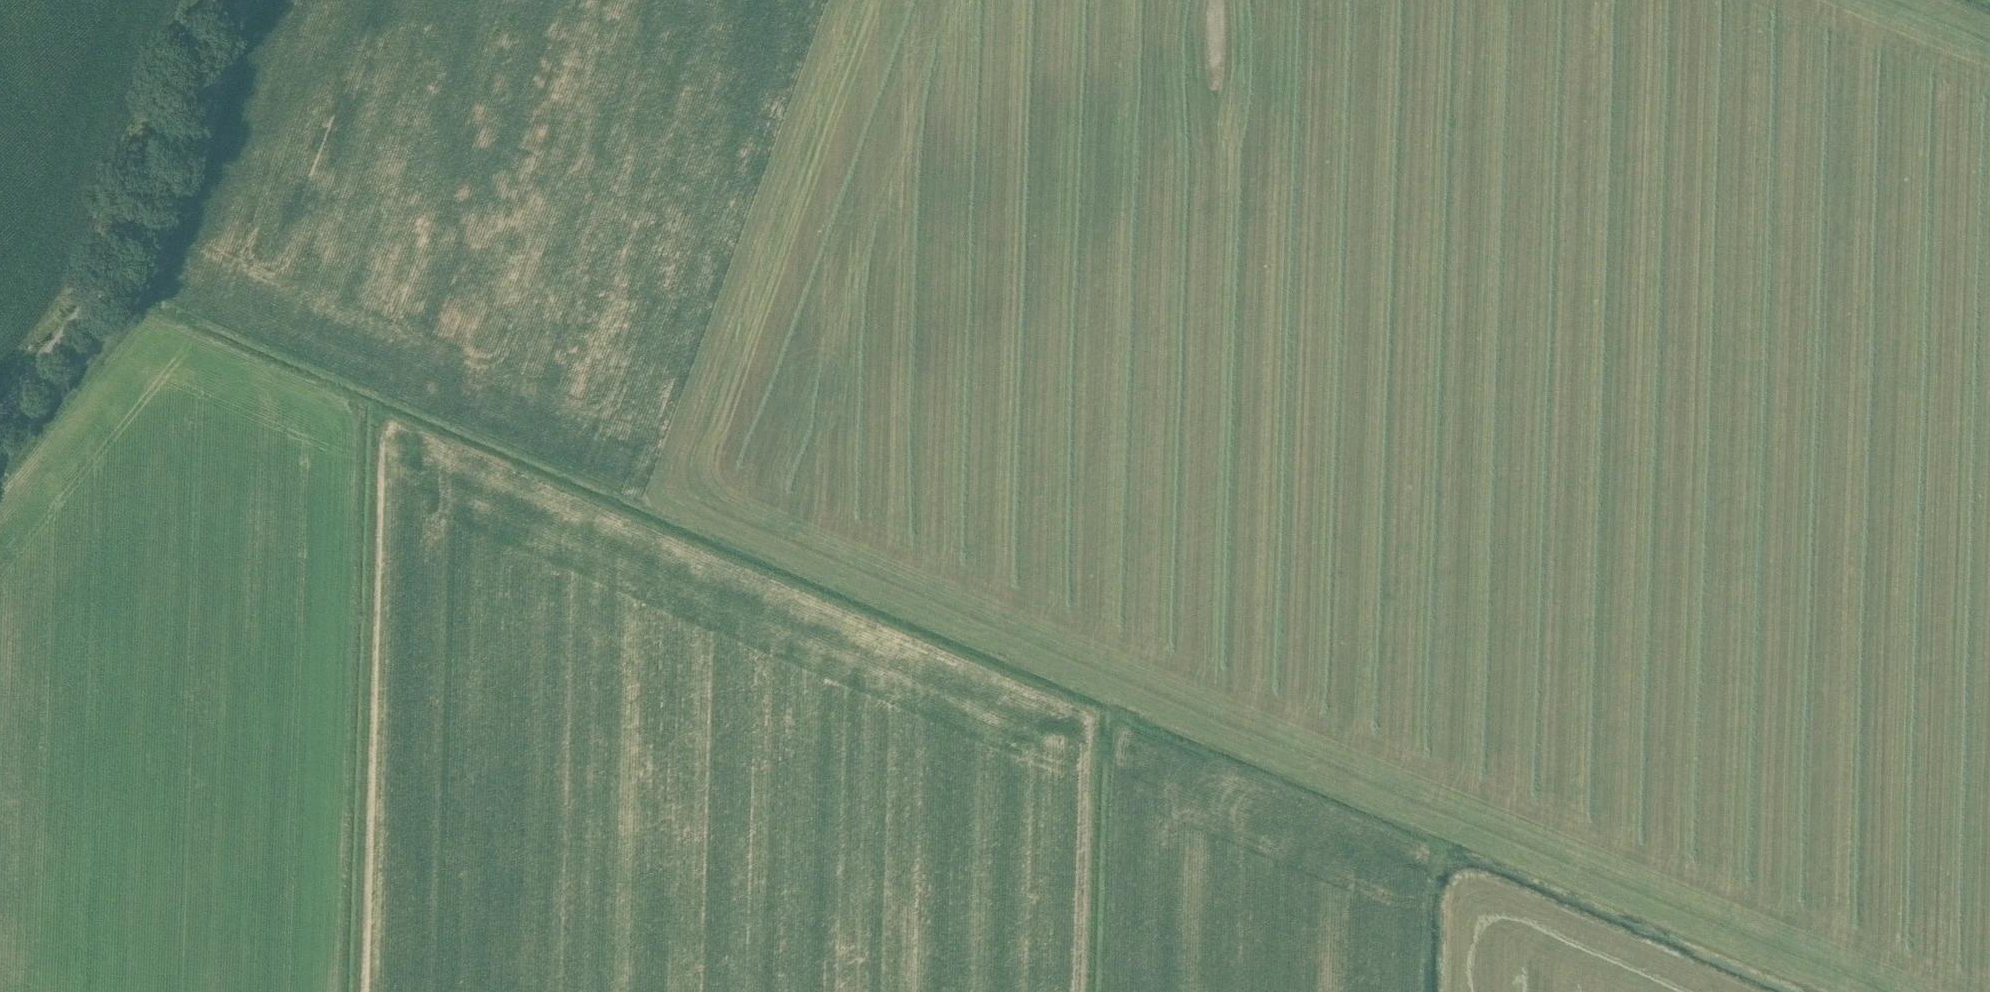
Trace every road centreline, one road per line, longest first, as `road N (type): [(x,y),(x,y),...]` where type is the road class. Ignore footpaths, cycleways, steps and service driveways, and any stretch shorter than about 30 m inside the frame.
road 1 (unclassified): [(0,410),(86,315),(136,211),(214,0)]

